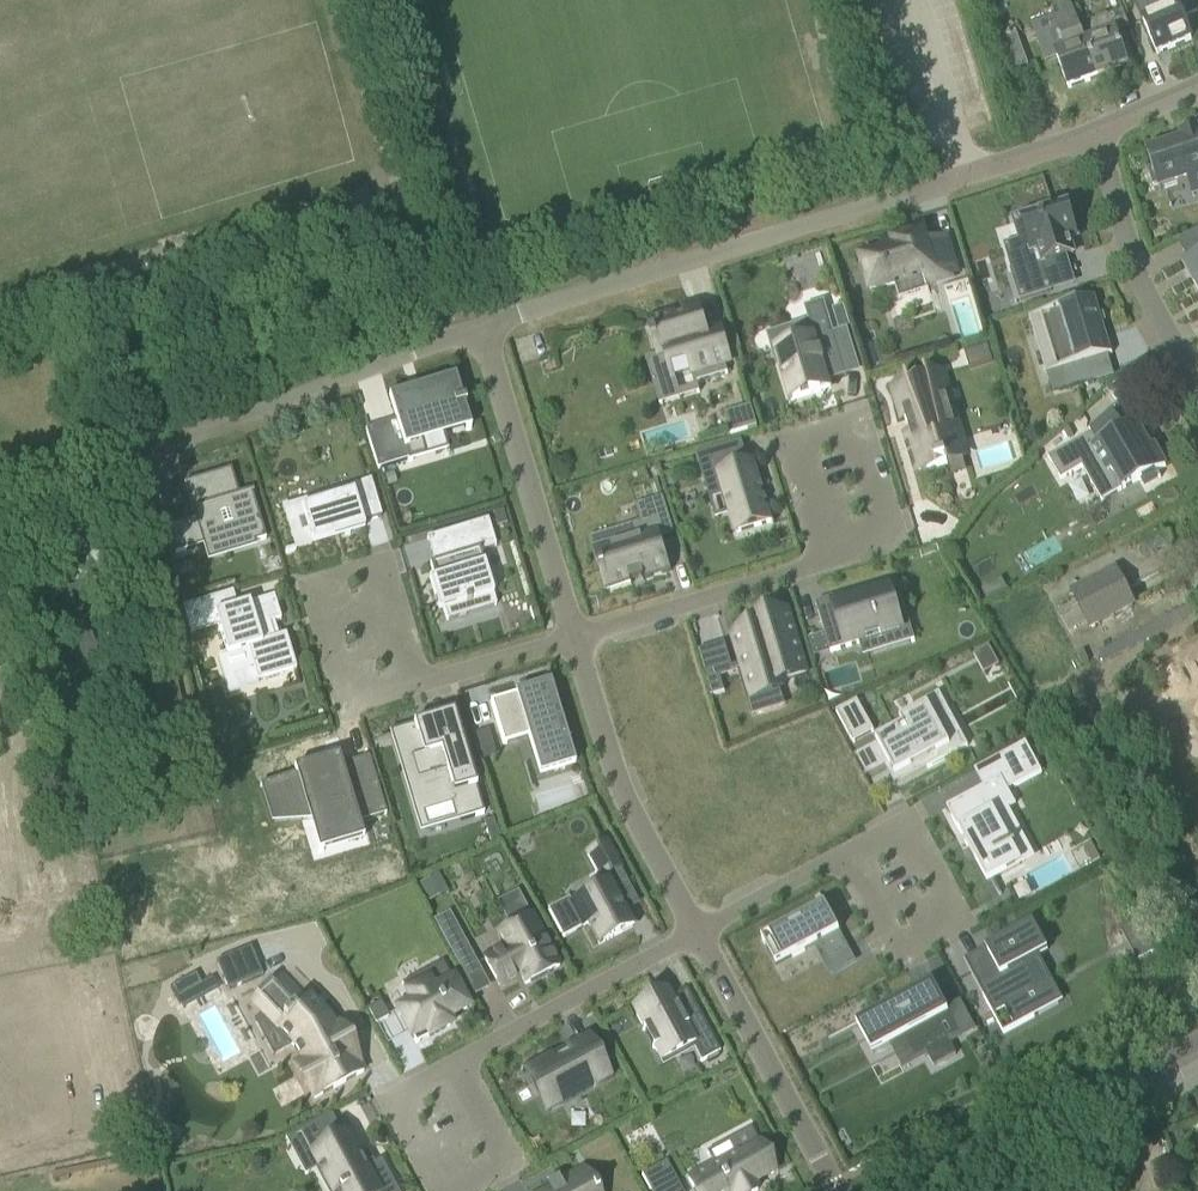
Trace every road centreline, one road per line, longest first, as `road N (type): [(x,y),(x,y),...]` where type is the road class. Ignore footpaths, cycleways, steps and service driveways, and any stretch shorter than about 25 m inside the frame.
road 1 (residential): [(482,327),(1097,135)]
road 2 (residential): [(0,488),(74,470),(482,327)]
road 3 (residential): [(575,638),(864,547),(825,423)]
road 4 (residential): [(477,1186),(420,1083),(696,933)]
road 5 (residential): [(341,569),(381,698),(575,638)]
road 6 (residential): [(696,933),(880,833),(937,937)]
road 7 (residential): [(575,638),(482,327)]
road 8 (residential): [(696,933),(622,793),(575,638)]
road 9 (tertiary): [(928,1190),(1197,1046)]
road 10 (residential): [(838,1190),(696,933)]
road 11 (residential): [(1197,381),(1141,282),(1097,135)]

